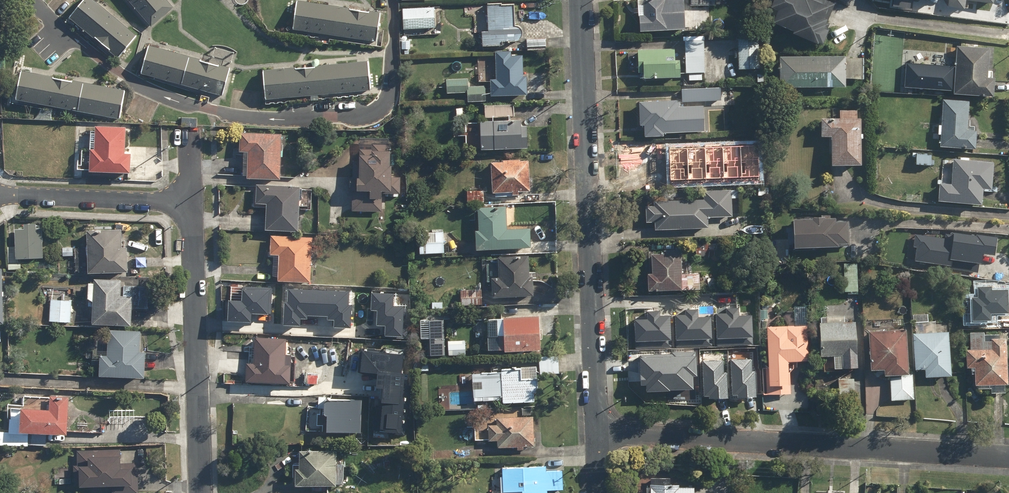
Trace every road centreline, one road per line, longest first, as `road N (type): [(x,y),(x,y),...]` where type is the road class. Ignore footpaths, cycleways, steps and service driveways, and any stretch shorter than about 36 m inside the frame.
road 1 (residential): [(580,0),(596,431)]
road 2 (residential): [(1008,457),(596,431)]
road 3 (residential): [(200,492),(190,202)]
road 4 (residential): [(190,202),(0,194)]

